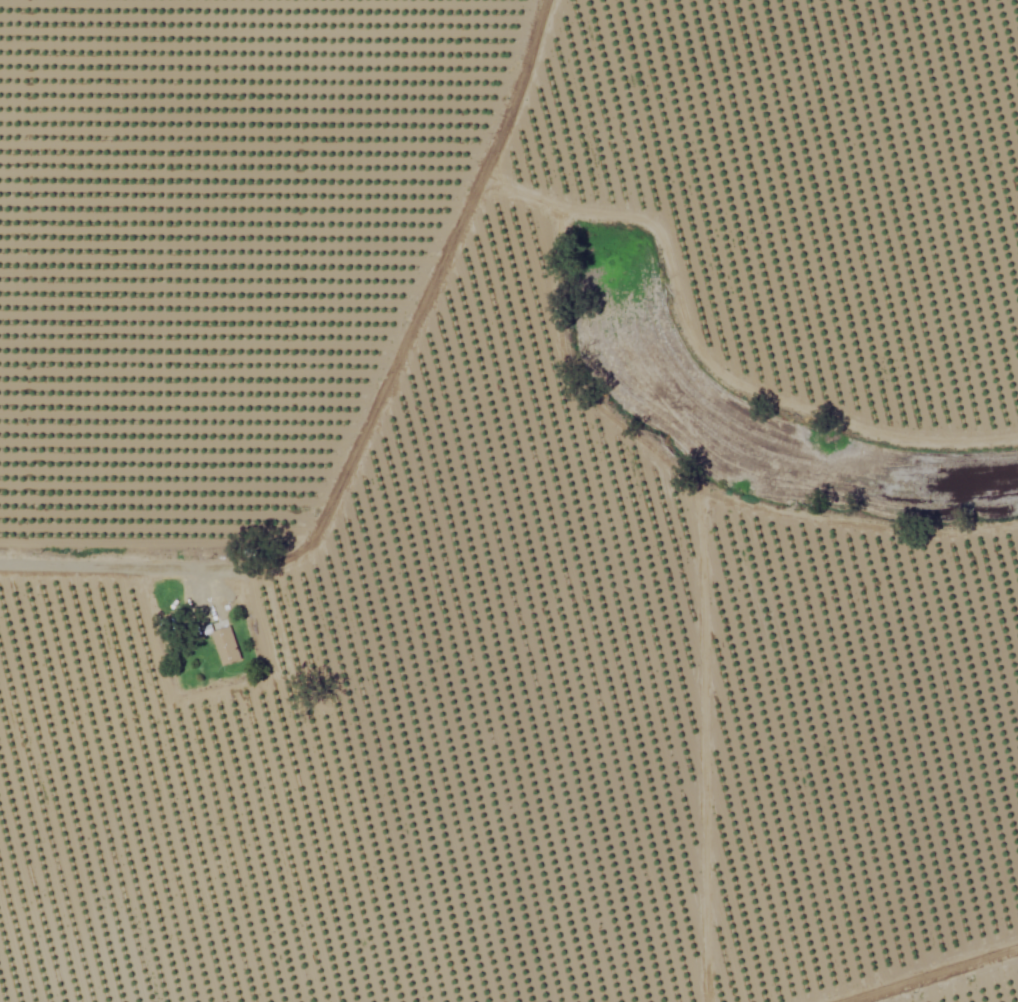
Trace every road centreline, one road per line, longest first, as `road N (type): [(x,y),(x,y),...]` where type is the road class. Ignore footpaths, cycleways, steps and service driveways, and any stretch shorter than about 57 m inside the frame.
road 1 (track): [(0,564),(234,570),(288,559),(315,532),(477,183),(547,0)]

